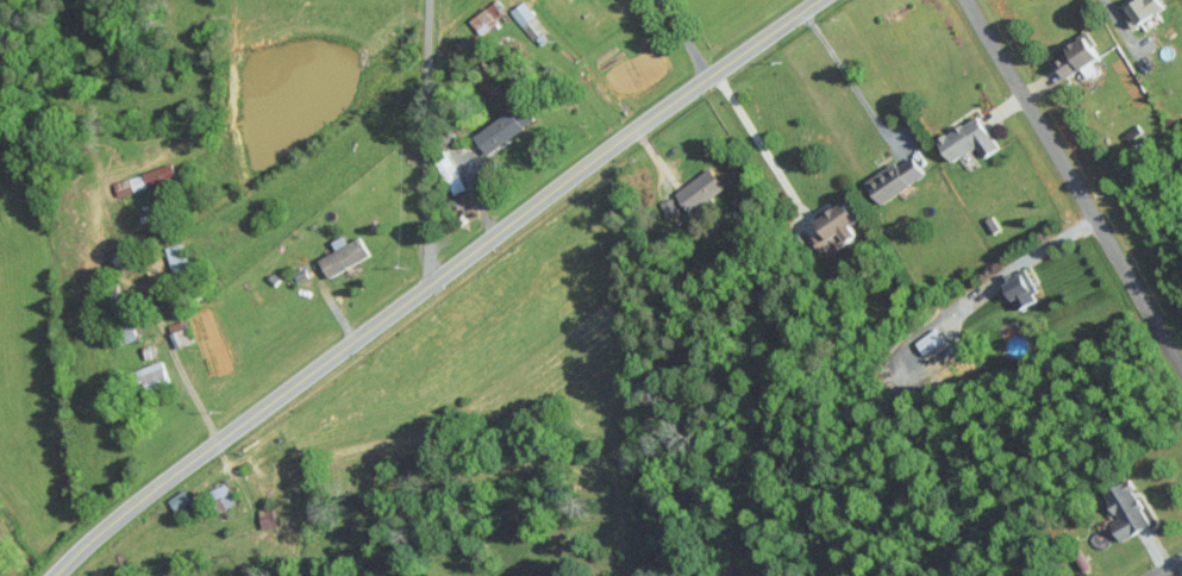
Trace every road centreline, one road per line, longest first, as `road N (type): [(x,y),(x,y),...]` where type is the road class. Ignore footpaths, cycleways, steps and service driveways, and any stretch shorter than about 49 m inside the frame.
road 1 (residential): [(58,575),(148,477),(814,0)]
road 2 (residential): [(1181,359),(965,0)]
road 3 (residential): [(409,287),(410,0)]

